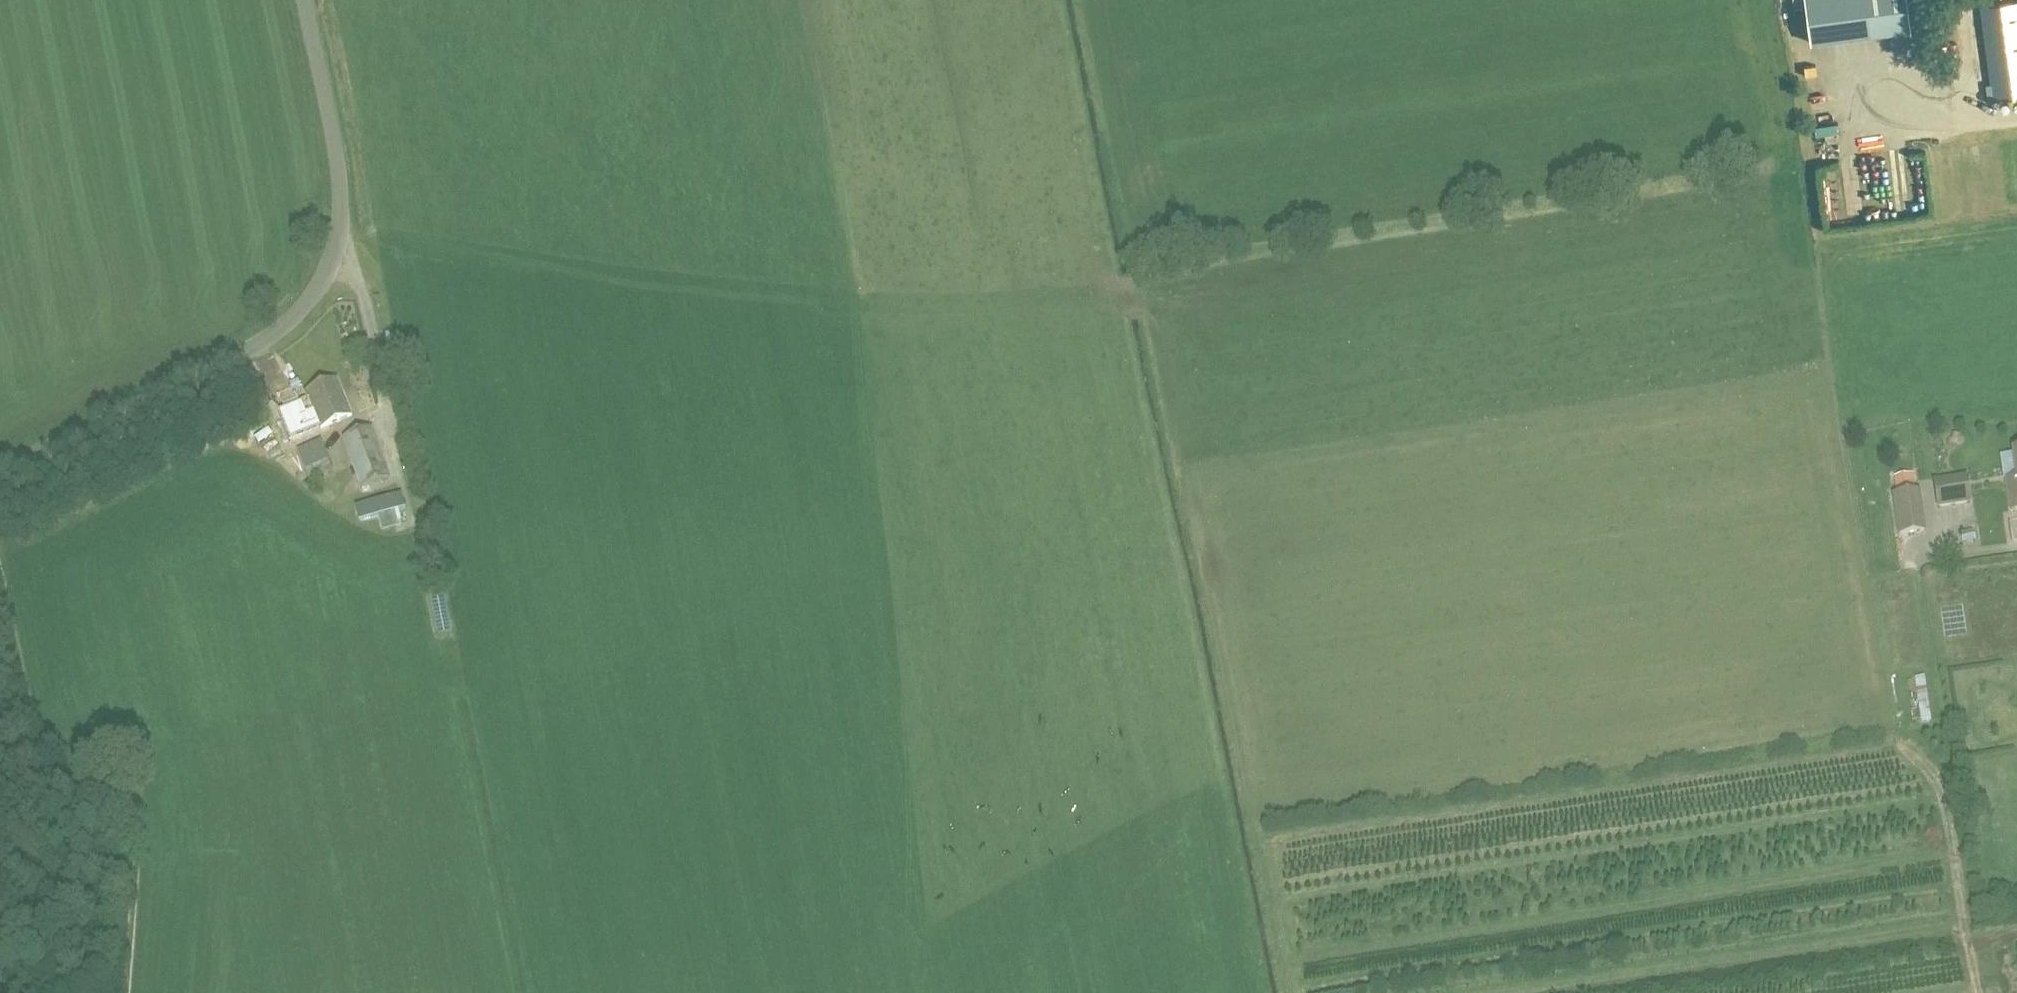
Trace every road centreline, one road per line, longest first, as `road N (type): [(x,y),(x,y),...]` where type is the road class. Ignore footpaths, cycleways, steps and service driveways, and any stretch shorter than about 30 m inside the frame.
road 1 (unclassified): [(0,470),(244,351),(288,322),(323,281),(341,226),(337,151),(304,0)]
road 2 (track): [(0,585),(37,747),(116,800),(135,822),(125,992)]

